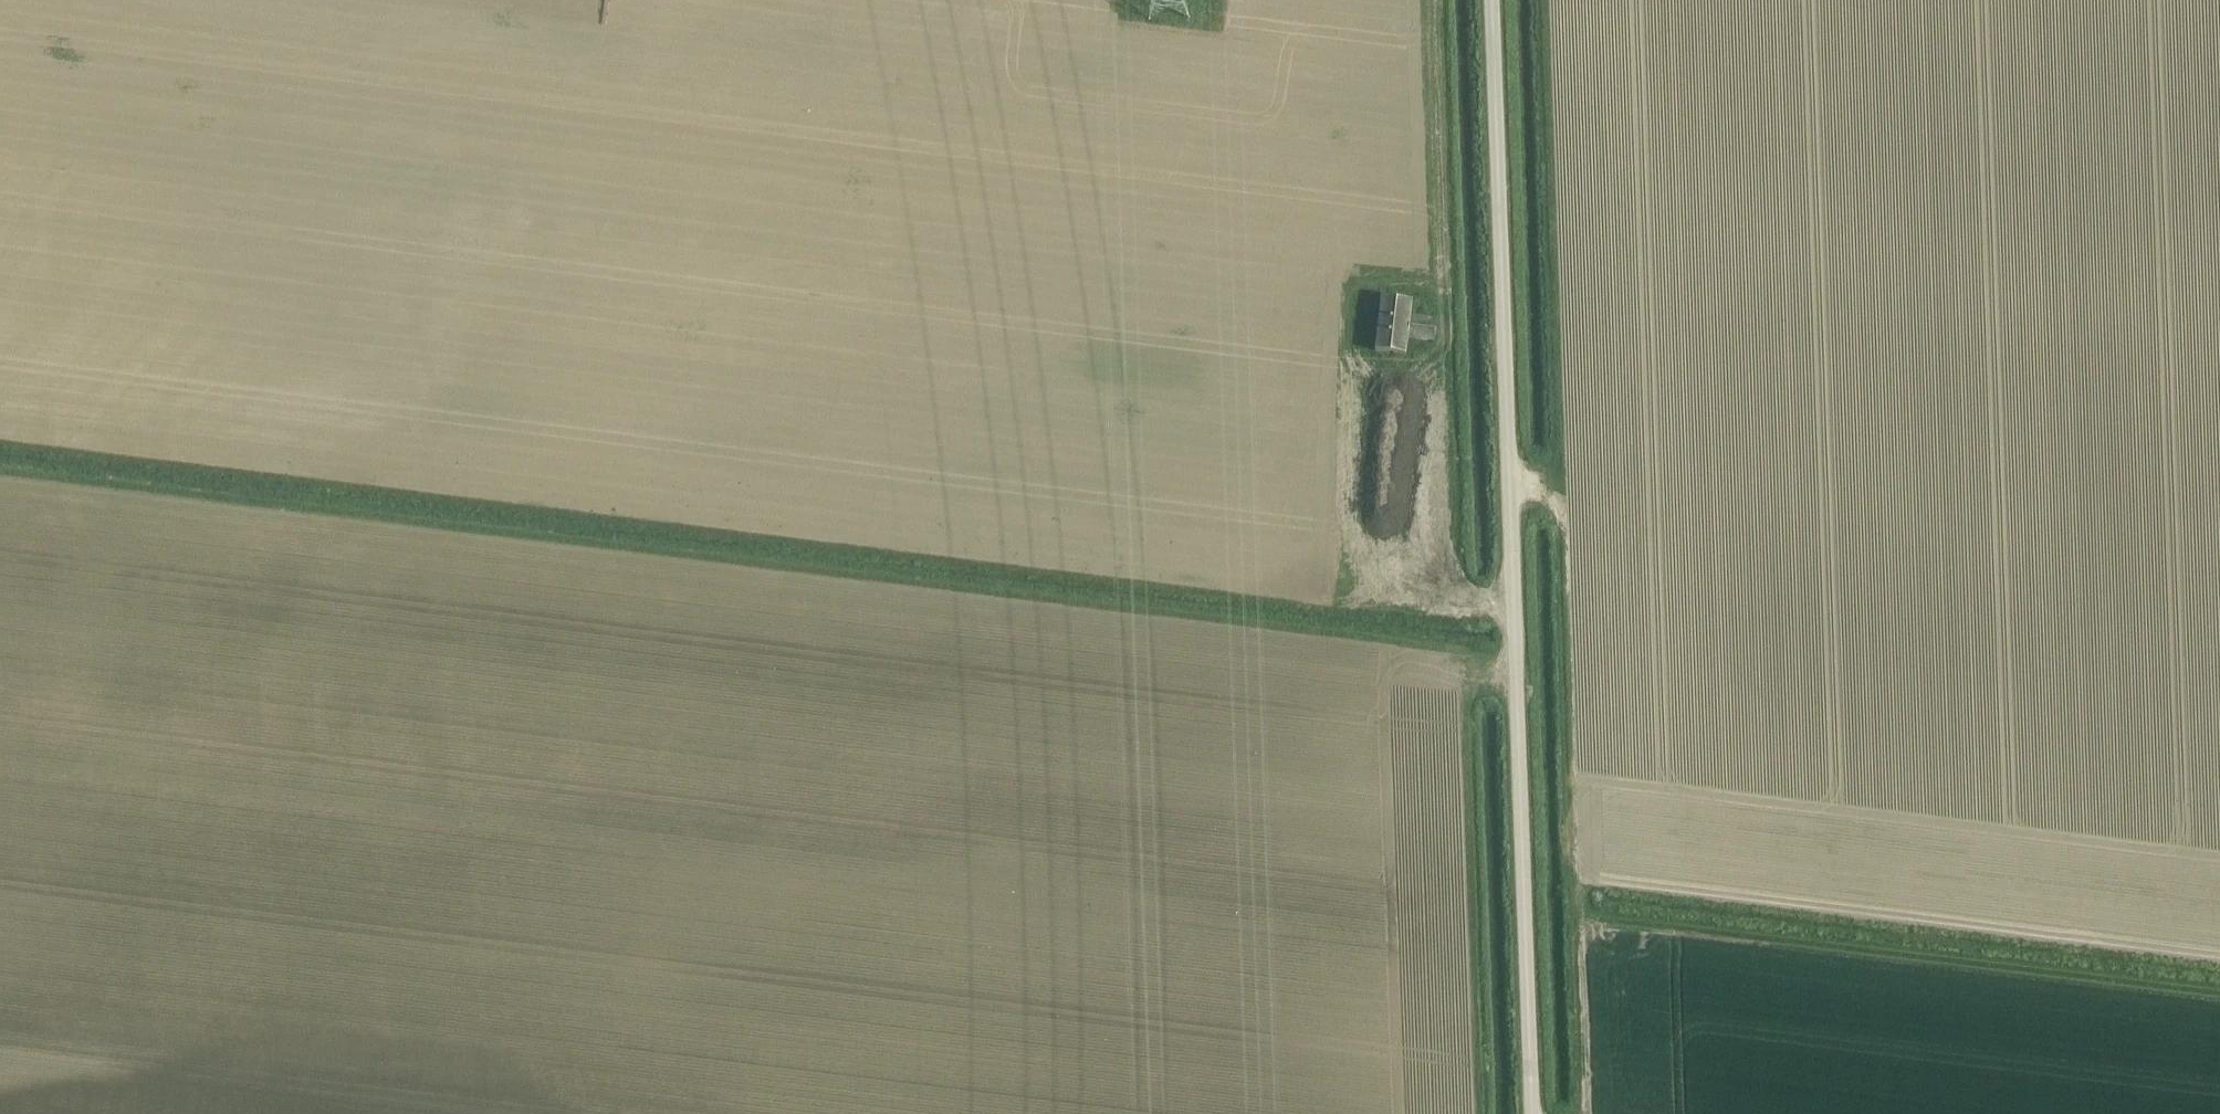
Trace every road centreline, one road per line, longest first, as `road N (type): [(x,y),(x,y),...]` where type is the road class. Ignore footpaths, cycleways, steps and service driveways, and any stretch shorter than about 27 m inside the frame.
road 1 (unclassified): [(1533,1113),(1493,0)]

